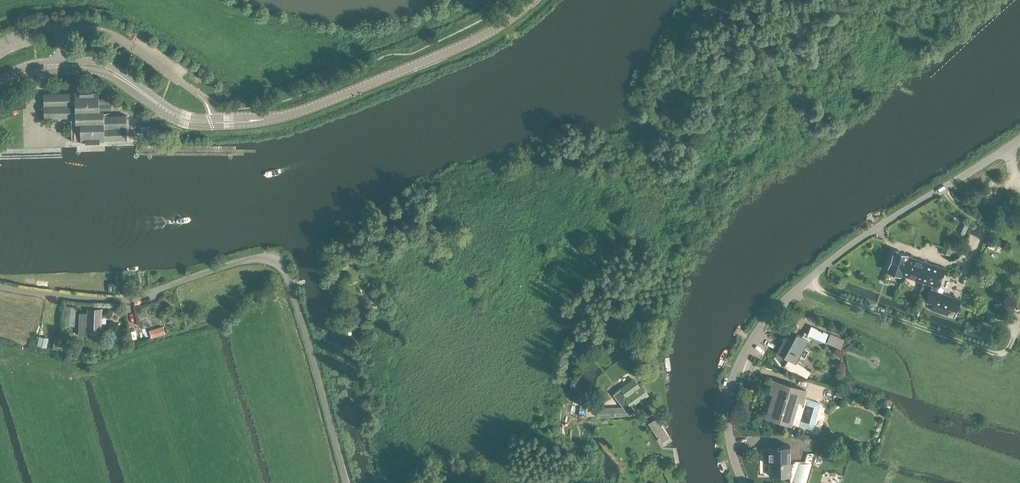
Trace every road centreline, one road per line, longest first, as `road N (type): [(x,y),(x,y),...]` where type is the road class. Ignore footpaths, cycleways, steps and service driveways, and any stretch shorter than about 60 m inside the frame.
road 1 (tertiary): [(533,0),(473,42),(276,118),(186,121),(93,66),(37,67),(0,83)]
road 2 (unclassified): [(346,482),(284,266),(277,262),(242,261),(127,298),(0,286)]
road 3 (unclassified): [(742,482),(728,437),(729,395),(767,320),(846,250),(1019,139)]

